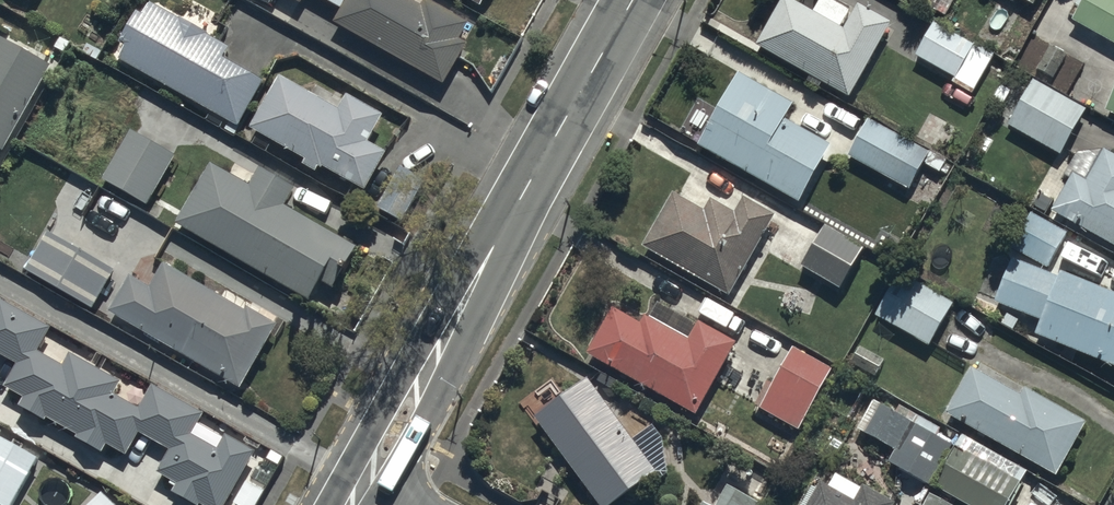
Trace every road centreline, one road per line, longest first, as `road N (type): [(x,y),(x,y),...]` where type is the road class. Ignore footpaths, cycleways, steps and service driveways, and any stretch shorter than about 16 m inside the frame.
road 1 (tertiary): [(626,0),(355,483)]

